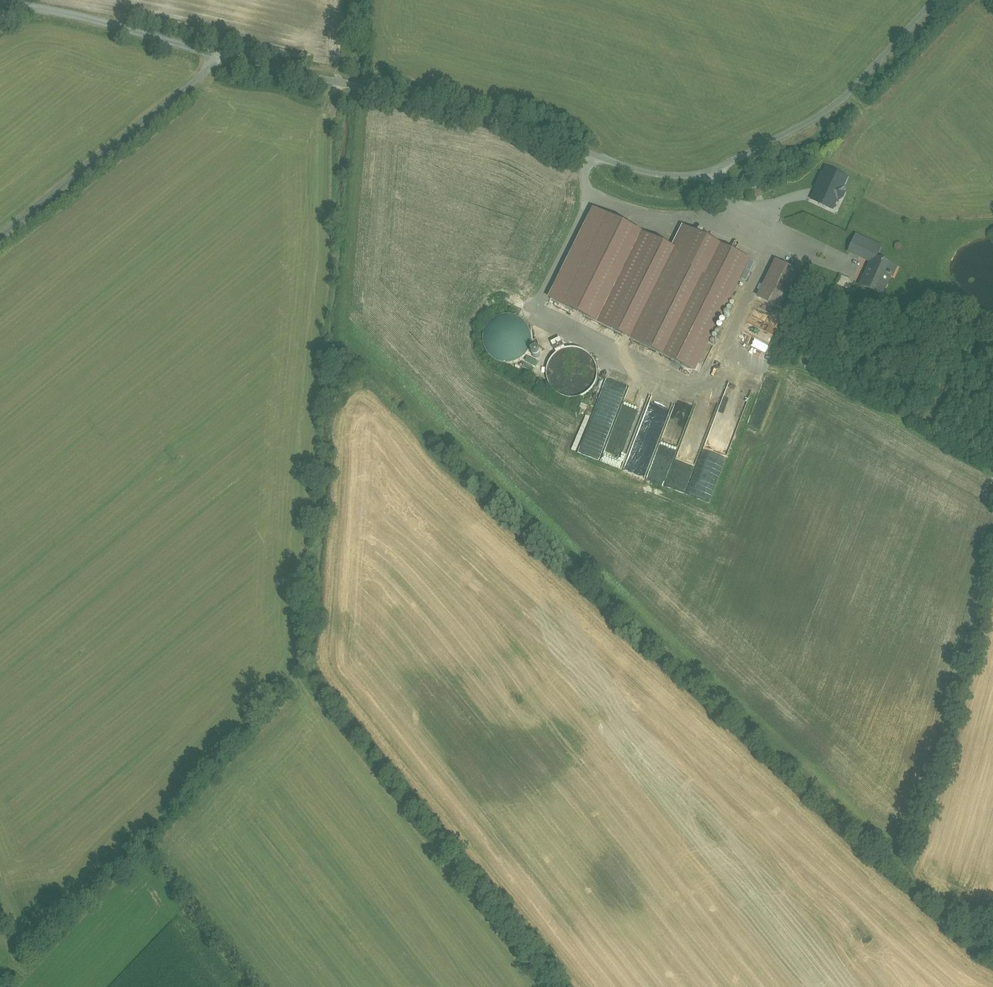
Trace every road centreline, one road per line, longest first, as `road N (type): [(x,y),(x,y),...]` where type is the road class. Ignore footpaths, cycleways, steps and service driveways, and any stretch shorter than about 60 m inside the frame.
road 1 (unclassified): [(936,0),(844,98),(815,117),(712,172),(677,175),(222,55)]
road 2 (track): [(222,55),(0,234)]
road 3 (unclassified): [(0,1),(222,55)]

